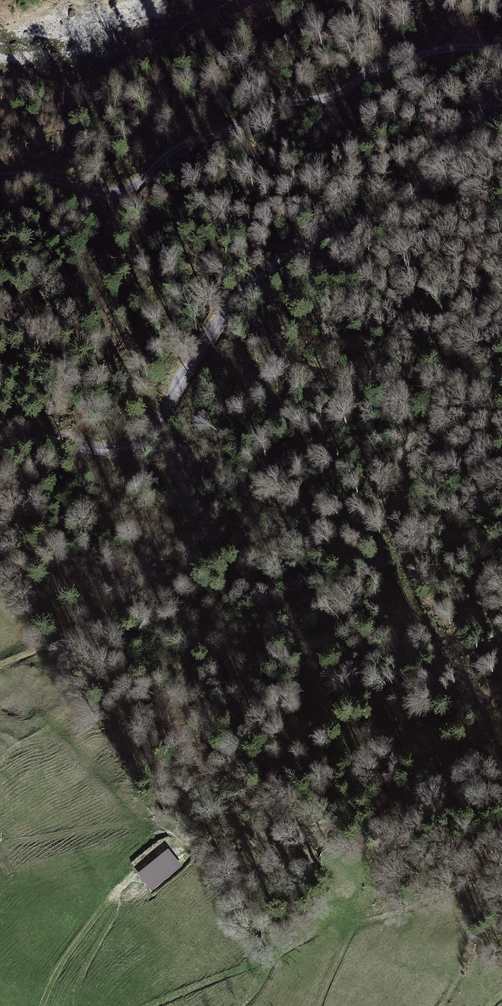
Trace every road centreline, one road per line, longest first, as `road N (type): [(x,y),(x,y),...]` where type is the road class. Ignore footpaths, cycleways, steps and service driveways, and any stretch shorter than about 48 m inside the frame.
road 1 (track): [(501,97),(481,105),(391,215),(273,267),(233,303),(164,417),(137,445),(103,450),(50,439),(0,452)]
road 2 (track): [(501,46),(411,56),(345,90),(274,107),(161,158),(122,197),(43,178),(0,177)]
road 3 (track): [(40,1005),(111,897),(139,889),(95,946),(76,1005)]
road 4 (track): [(155,1005),(268,962)]

